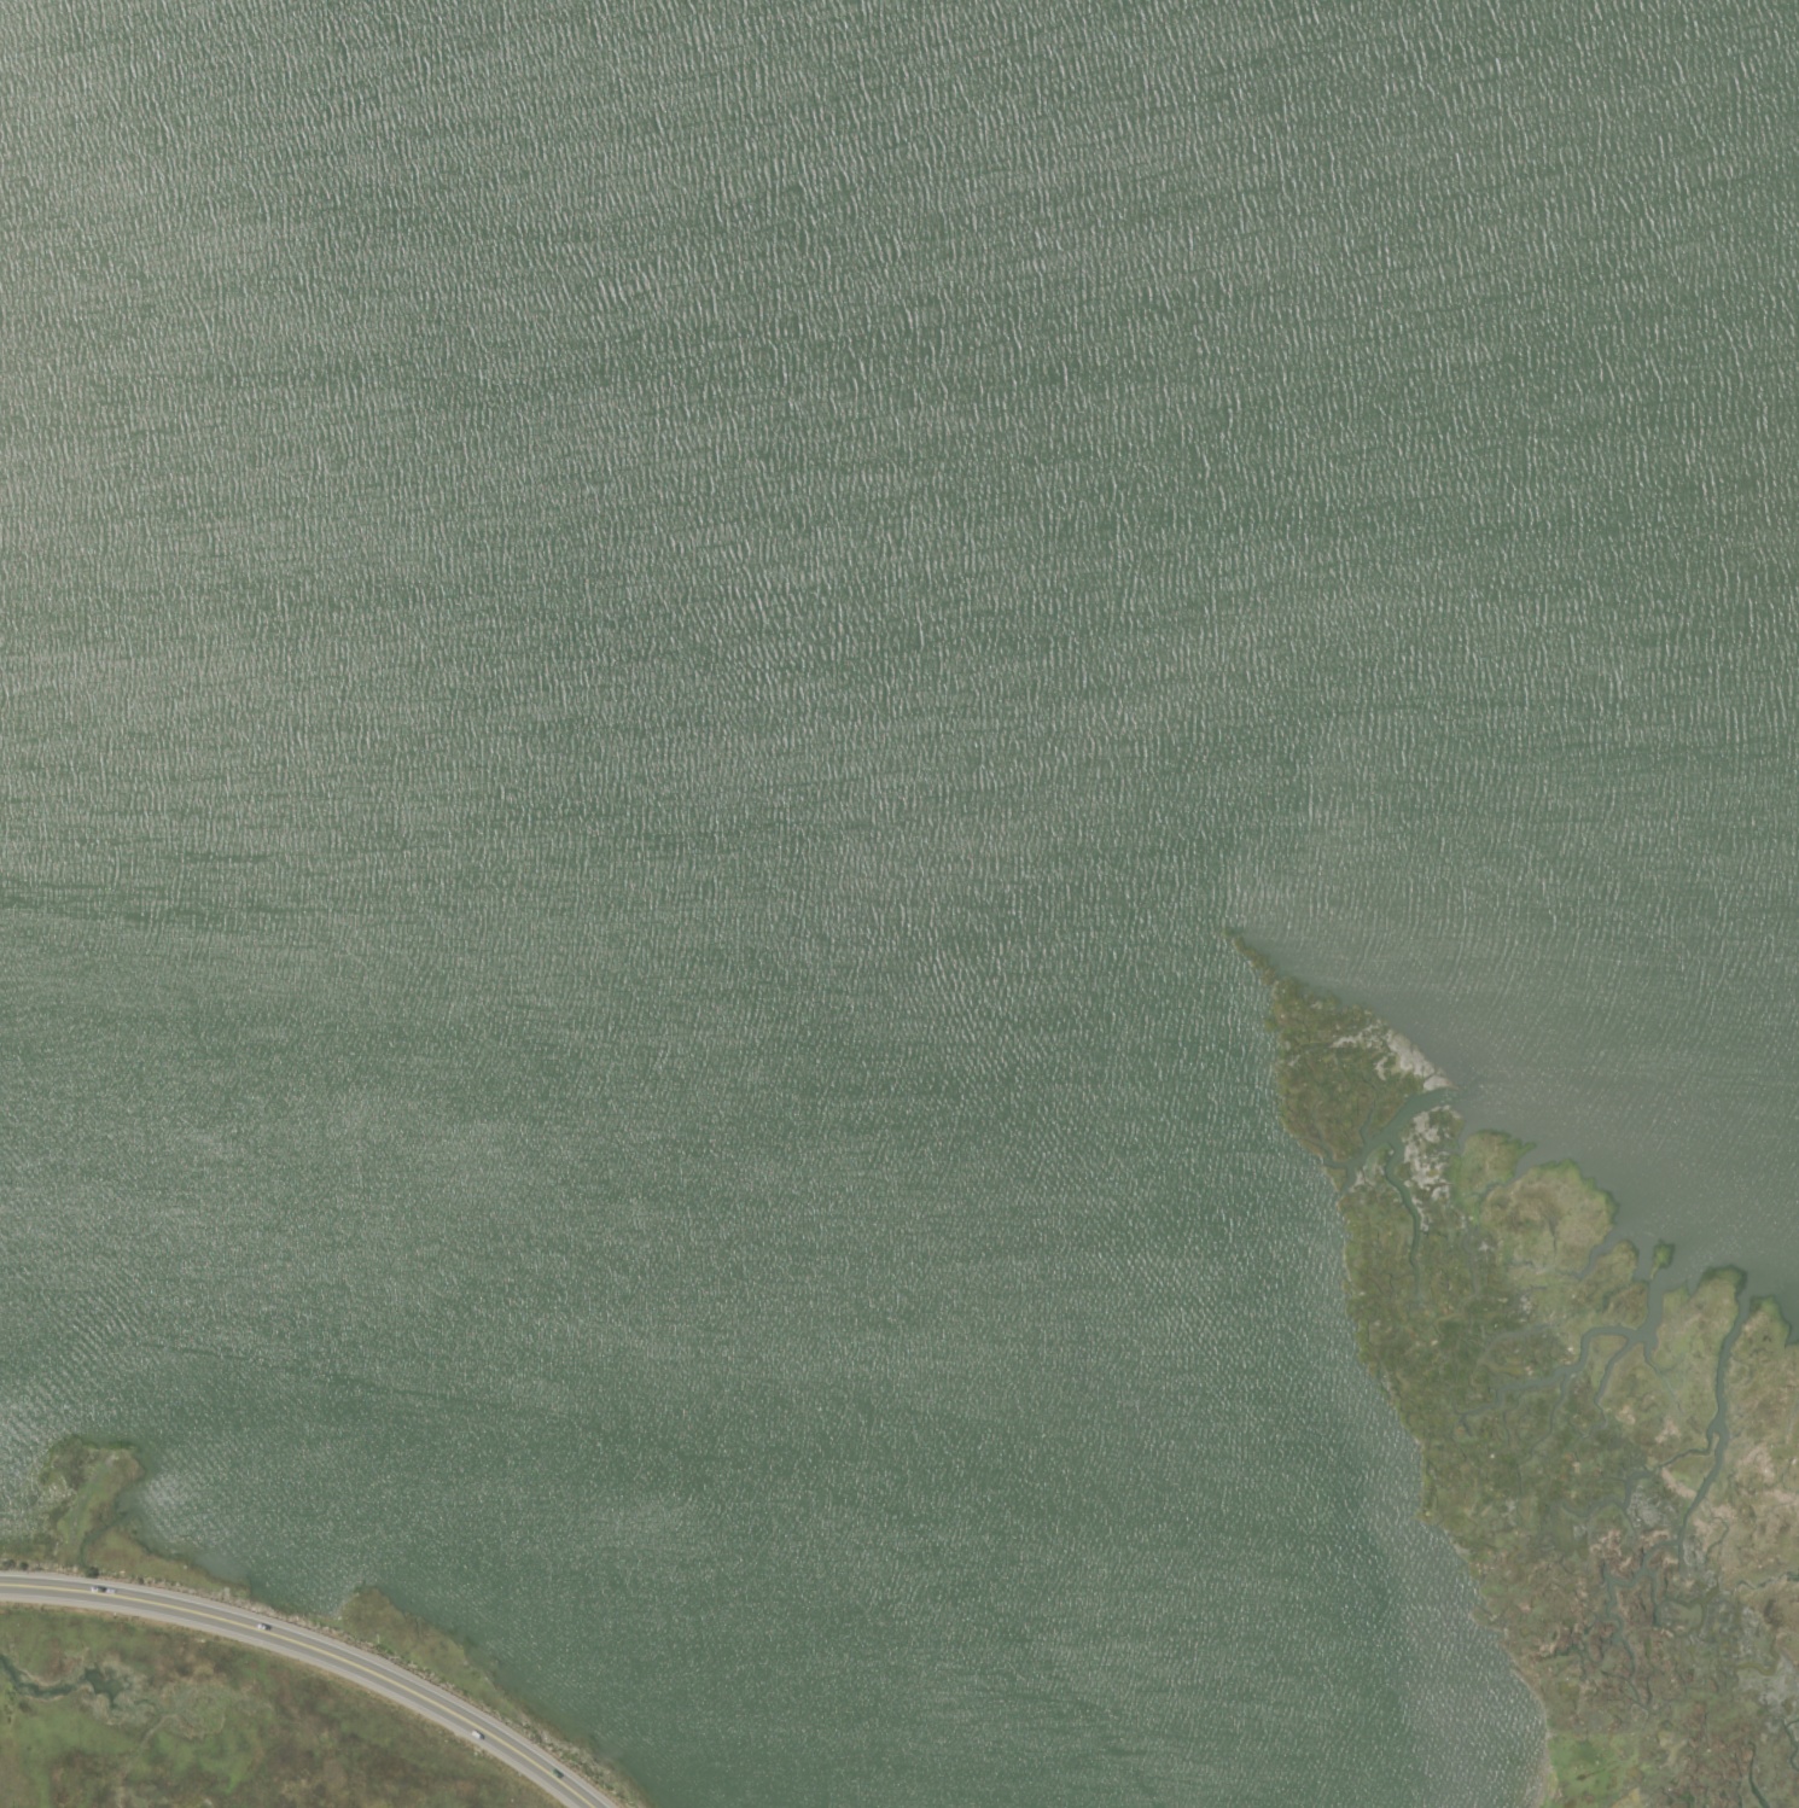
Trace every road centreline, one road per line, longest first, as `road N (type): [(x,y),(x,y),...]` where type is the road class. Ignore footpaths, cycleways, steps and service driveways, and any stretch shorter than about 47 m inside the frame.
road 1 (primary): [(0,1585),(175,1605),(318,1647),(455,1713),(596,1807)]

